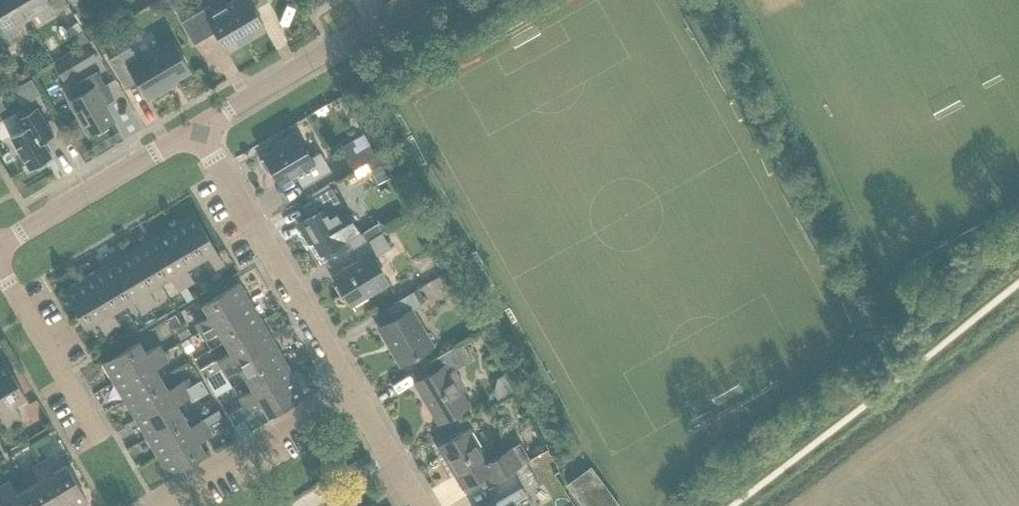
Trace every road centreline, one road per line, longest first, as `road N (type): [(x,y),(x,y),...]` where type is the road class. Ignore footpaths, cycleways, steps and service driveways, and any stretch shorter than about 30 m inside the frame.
road 1 (residential): [(353,399),(200,131)]
road 2 (unclassified): [(200,131),(432,0)]
road 3 (unclassified): [(0,246),(200,131)]
road 4 (residential): [(353,399),(170,505)]
road 5 (residential): [(102,437),(0,271)]
road 6 (residential): [(418,505),(353,399)]

